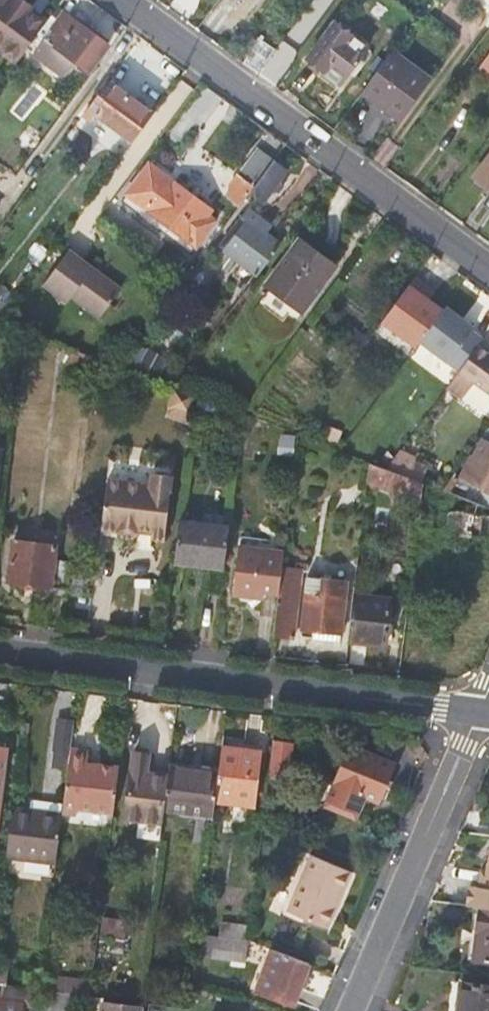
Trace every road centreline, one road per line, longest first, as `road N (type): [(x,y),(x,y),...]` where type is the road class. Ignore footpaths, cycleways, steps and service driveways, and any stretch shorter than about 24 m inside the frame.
road 1 (residential): [(0,653),(478,713)]
road 2 (residential): [(488,269),(121,0)]
road 3 (residential): [(478,713),(351,1010)]

